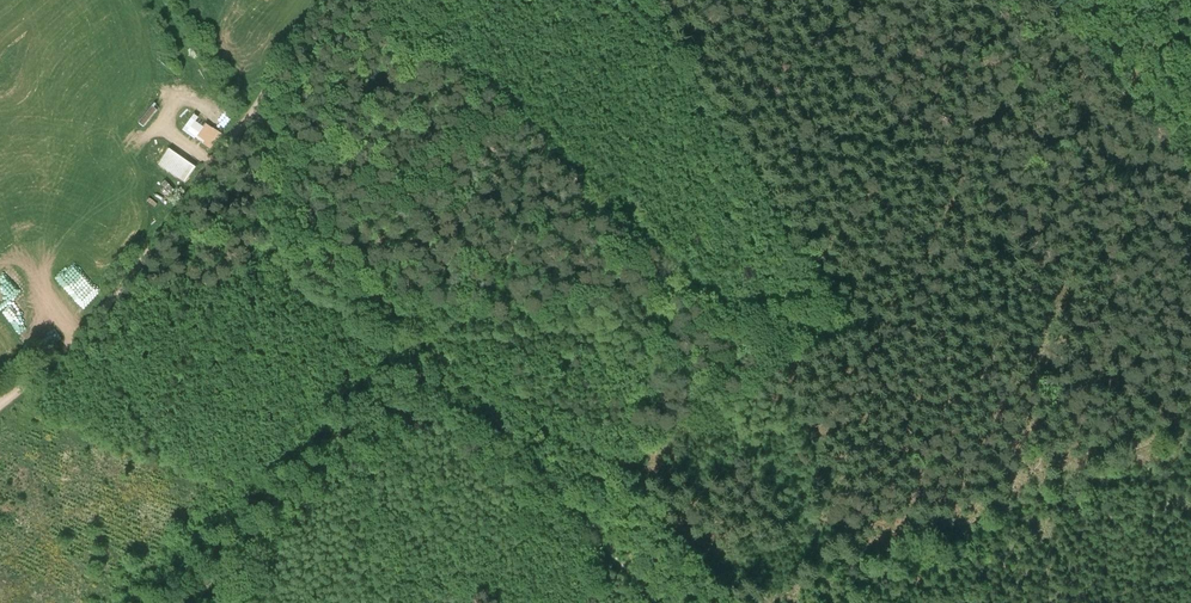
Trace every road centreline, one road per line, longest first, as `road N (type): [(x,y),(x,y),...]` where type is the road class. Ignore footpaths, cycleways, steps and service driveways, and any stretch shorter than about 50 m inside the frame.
road 1 (track): [(654,602),(406,315),(385,300),(336,287),(311,267),(289,162),(276,136),(246,113)]
road 2 (track): [(0,400),(91,321),(322,0)]
road 3 (track): [(1048,0),(1190,164)]

